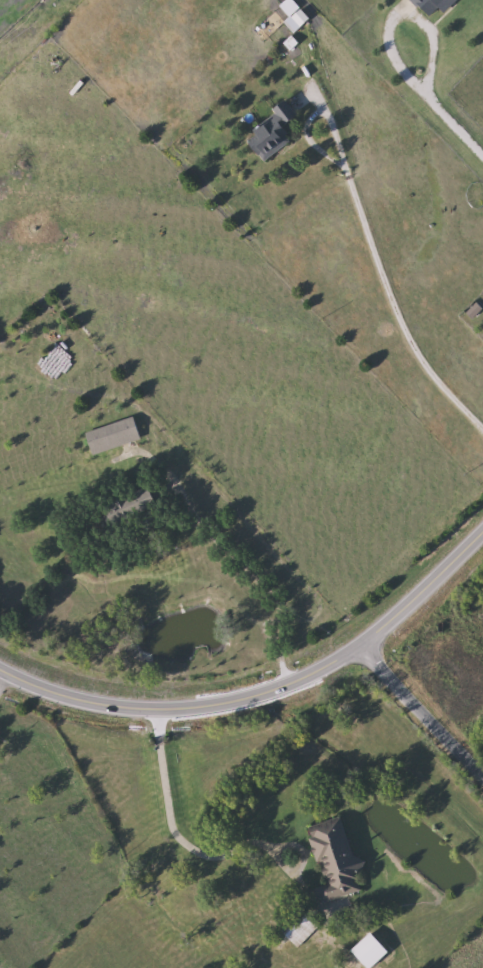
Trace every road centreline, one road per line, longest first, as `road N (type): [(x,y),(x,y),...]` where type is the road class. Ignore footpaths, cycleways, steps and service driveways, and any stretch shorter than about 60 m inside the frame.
road 1 (secondary): [(482,538),(383,634),(232,702),(138,708),(80,701),(0,672)]
road 2 (residential): [(365,643),(482,771)]

